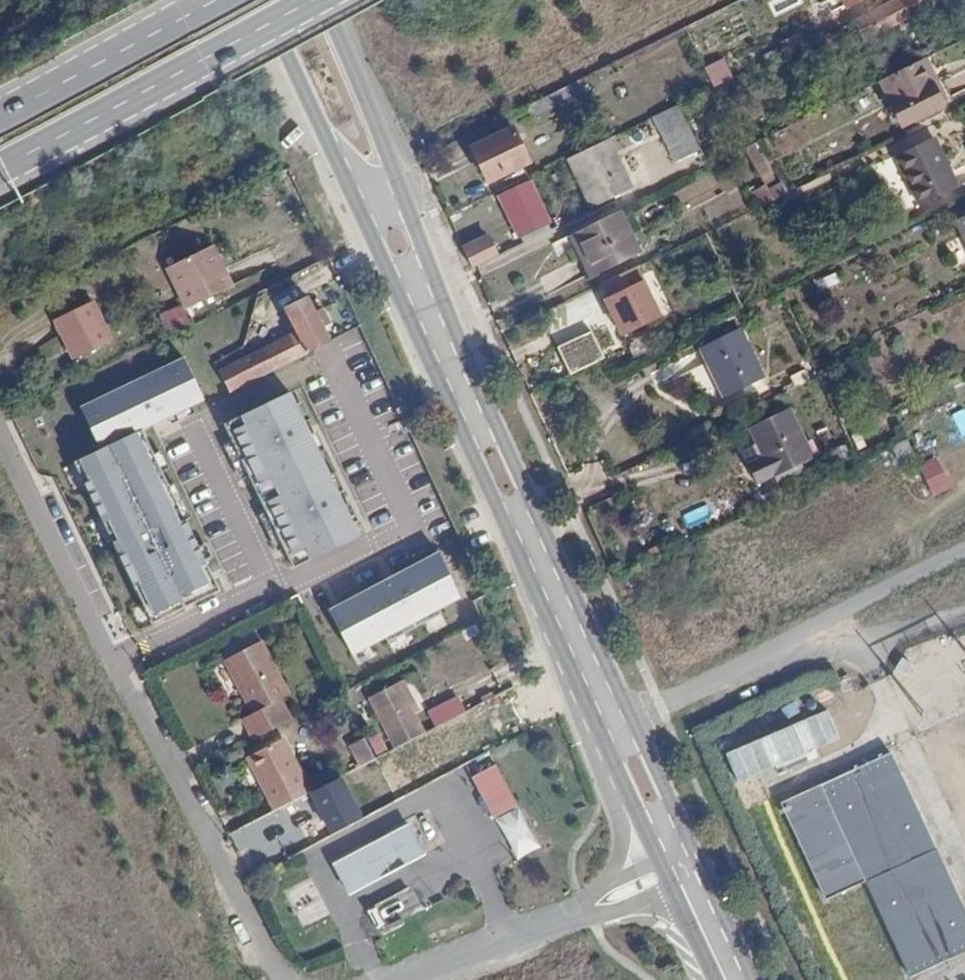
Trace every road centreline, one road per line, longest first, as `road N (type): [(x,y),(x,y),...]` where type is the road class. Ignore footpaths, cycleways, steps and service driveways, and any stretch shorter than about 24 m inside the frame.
road 1 (primary): [(268,0),(603,740)]
road 2 (primary): [(638,725),(506,447),(324,0)]
road 3 (residential): [(285,979),(0,434)]
road 4 (primary): [(0,168),(313,0)]
road 5 (residential): [(409,979),(667,881)]
road 6 (primary): [(216,0),(0,116)]
road 7 (residential): [(838,621),(638,725)]
road 8 (primary): [(704,868),(638,725)]
road 9 (primary): [(603,740),(667,881)]
road 10 (residential): [(964,555),(838,621)]
road 11 (primary): [(754,979),(704,868)]

